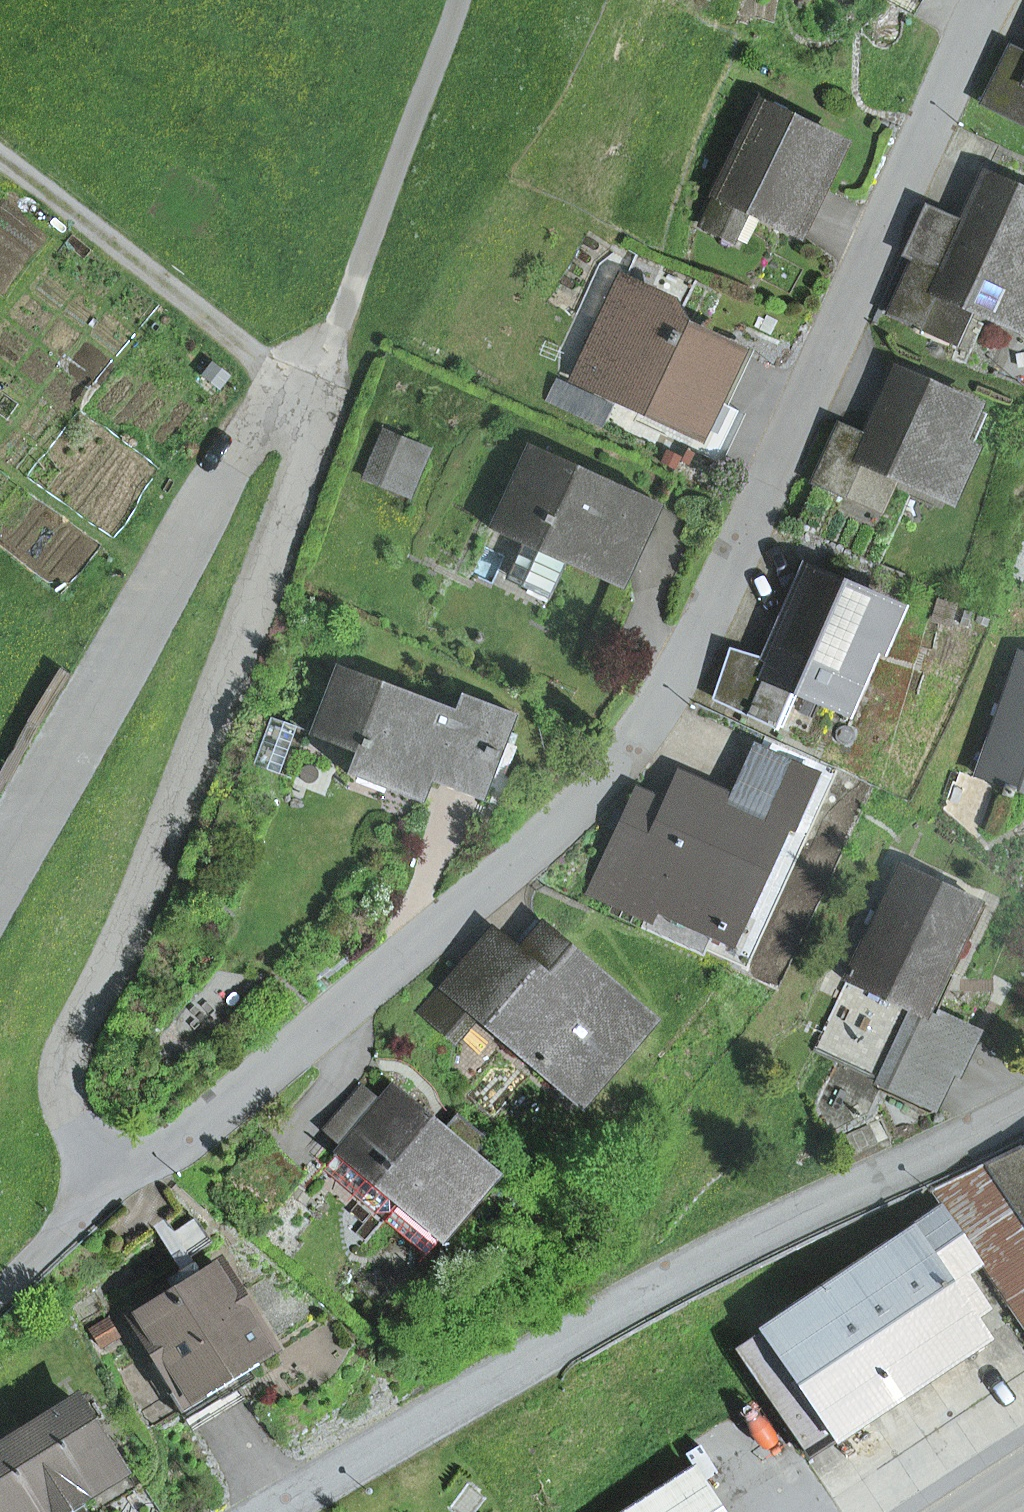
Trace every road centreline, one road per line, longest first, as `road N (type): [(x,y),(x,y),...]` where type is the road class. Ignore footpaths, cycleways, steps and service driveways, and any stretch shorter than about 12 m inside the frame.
road 1 (residential): [(991,0),(686,659),(593,791),(539,844),(255,1087),(157,1158),(108,1151),(78,1131),(64,1100),(62,1065),(320,436),(311,396),(287,389),(264,402),(240,441),(0,885)]
road 2 (residential): [(1023,1108),(680,1278),(273,1511)]
road 3 (track): [(311,396),(0,155)]

